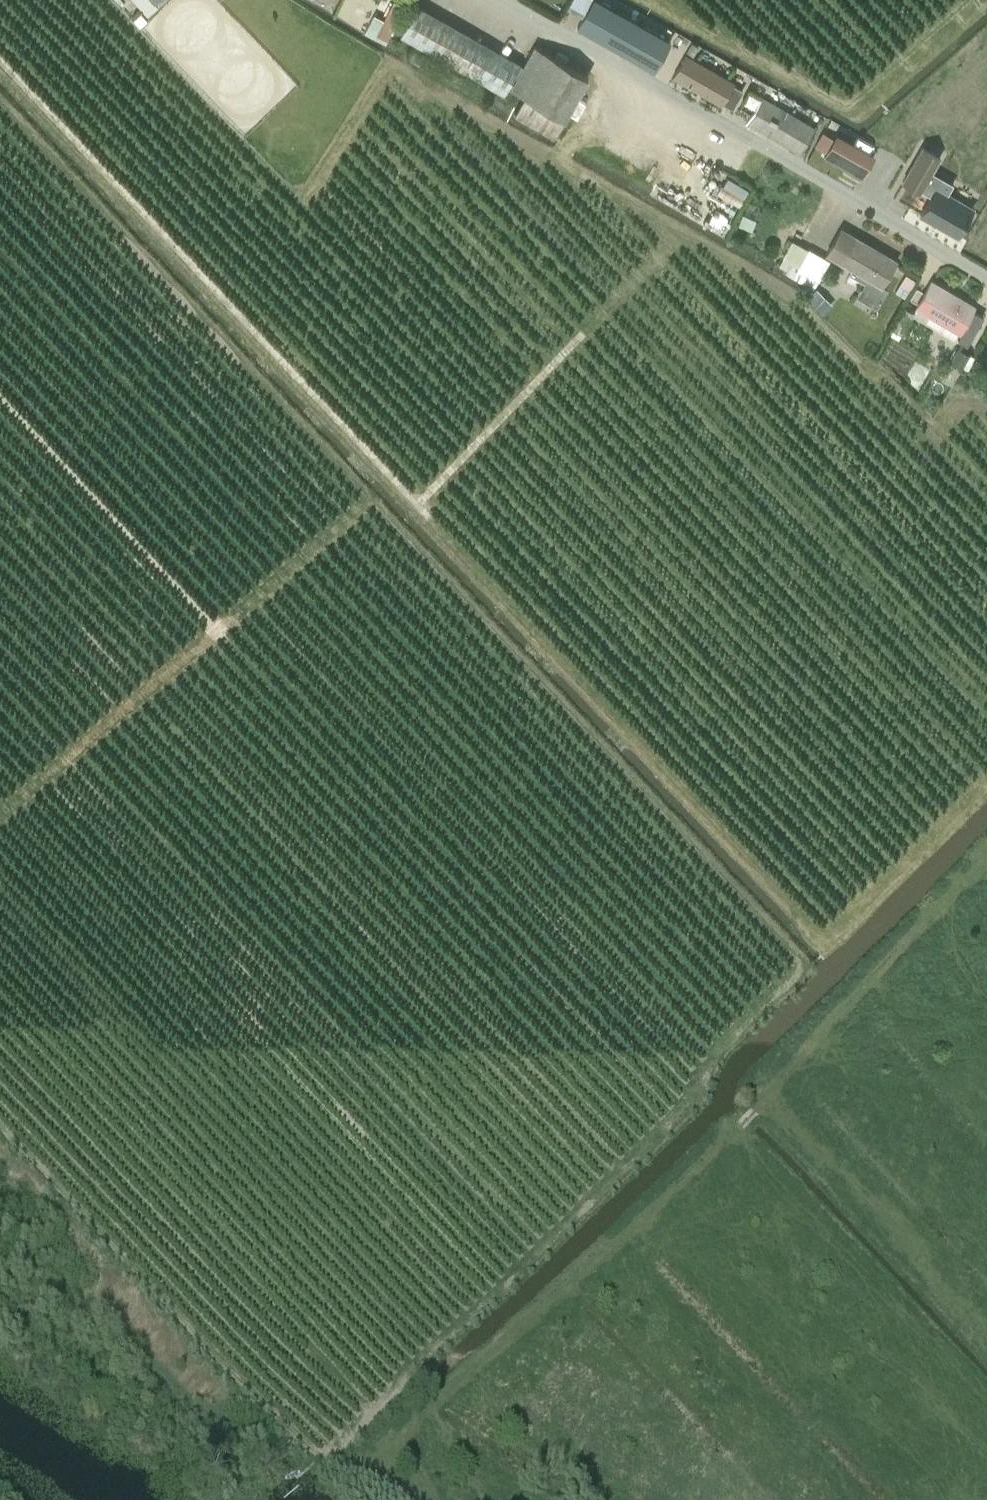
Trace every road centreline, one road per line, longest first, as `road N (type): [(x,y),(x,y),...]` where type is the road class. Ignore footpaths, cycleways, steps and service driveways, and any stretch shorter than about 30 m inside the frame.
road 1 (unclassified): [(986,277),(502,0)]

